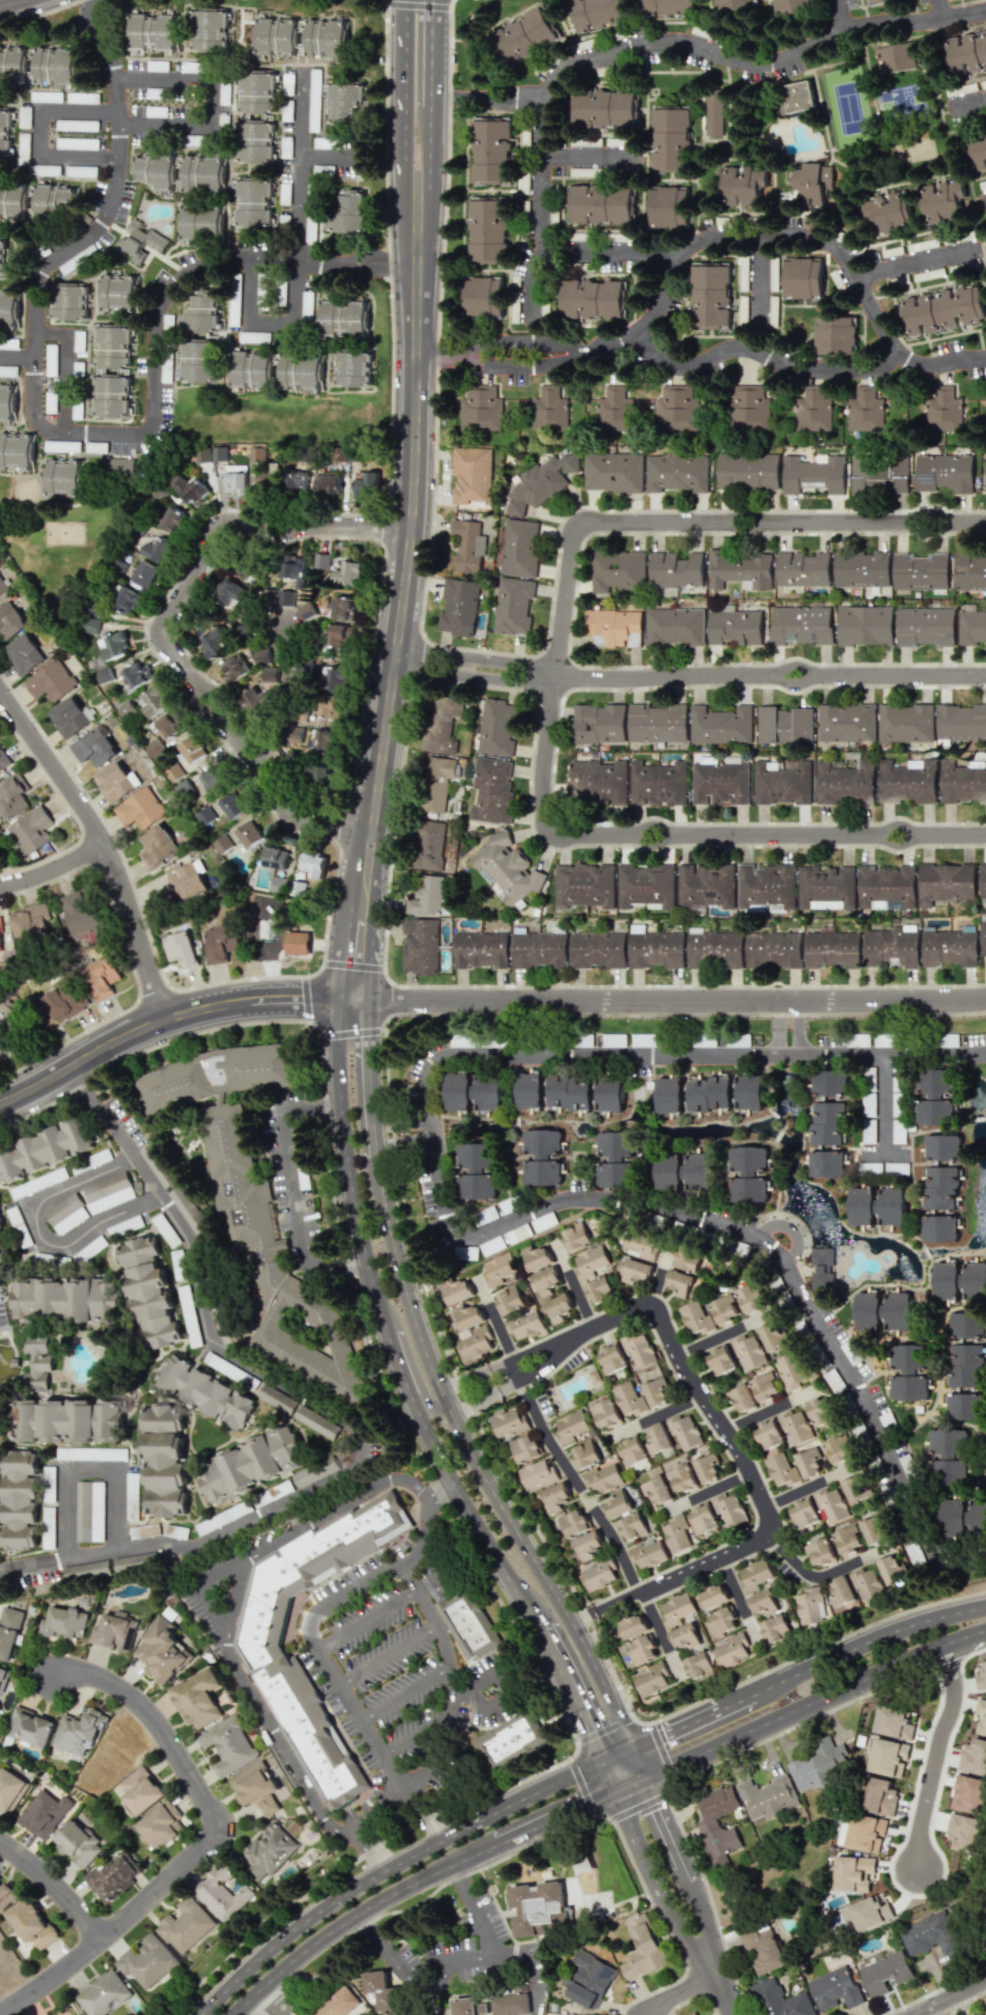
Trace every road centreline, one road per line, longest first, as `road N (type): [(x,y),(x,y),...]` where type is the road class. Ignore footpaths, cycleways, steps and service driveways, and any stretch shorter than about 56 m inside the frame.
road 1 (tertiary): [(415,193),(413,524),(352,998)]
road 2 (tertiary): [(352,998),(336,1030),(368,1270),(447,1478),(544,1626)]
road 3 (tertiary): [(616,1754),(598,1675),(440,1390),(409,1311),(375,1154)]
road 4 (residential): [(985,998),(352,998)]
road 5 (residential): [(413,524),(222,526),(161,625),(163,645),(290,806),(369,831)]
road 6 (residential): [(553,677),(541,778),(542,816),(552,830),(985,835)]
road 7 (residential): [(553,677),(571,537),(589,520),(985,521)]
road 8 (residential): [(469,98),(542,94),(573,67),(661,41),(761,62),(786,58),(841,28),(985,13)]
road 9 (residential): [(985,358),(894,359),(833,247),(770,235),(717,234),(669,257),(670,278),(638,336),(581,349)]
road 10 (residential): [(5,2014),(106,1943),(210,1834),(210,1811),(152,1714),(103,1678),(58,1678)]
road 11 (secondary): [(616,1754),(364,1881),(294,1927),(197,2014)]
road 12 (residential): [(559,1345),(630,1309),(655,1316),(736,1450),(766,1518),(752,1541),(639,1592)]
road 13 (residential): [(553,677),(985,676)]
road 14 (tertiary): [(352,998),(201,1009),(140,1030),(0,1106)]
road 15 (residential): [(169,1019),(107,844),(0,688)]
road 16 (secondary): [(626,1775),(719,1748),(943,1650)]
road 17 (secondary): [(232,2014),(340,1924),(492,1841)]
road 18 (residential): [(638,336),(658,357),(688,367),(732,347),(803,370),(868,369),(894,359)]
road 19 (residential): [(511,1360),(542,1429),(639,1592)]
road 20 (secondary): [(985,1606),(870,1639),(753,1693)]
road 21 (residential): [(626,1775),(623,1813),(678,1928),(721,1977)]
road 22 (residential): [(721,1977),(653,1800),(626,1775)]
road 23 (residential): [(943,1650),(953,1693),(921,1817),(919,1868)]
road 24 (tertiary): [(402,0),(399,154),(415,193)]
road 25 (residential): [(553,677),(536,665),(398,649)]
road 26 (tertiary): [(375,1154),(365,1029),(352,998)]
road 27 (residential): [(395,667),(553,677)]
road 28 (residential): [(542,94),(540,247)]
road 29 (secondary): [(492,1841),(626,1775)]
road 30 (tertiary): [(544,1626),(588,1723),(616,1754)]
road 31 (residential): [(0,1841),(51,1880),(106,1943)]
road 32 (residential): [(762,1531),(806,1574),(820,1577),(885,1548)]
road 33 (residential): [(286,628),(293,671),(286,721),(273,750),(256,762)]
road 34 (tertiary): [(376,1296),(388,1305),(421,1391),(432,1405),(446,1404)]
road 35 (residential): [(446,1404),(462,1405),(518,1378),(550,1361),(559,1345)]
road 36 (residential): [(559,1345),(454,1387),(446,1404)]
road 37 (residential): [(540,247),(669,257)]

